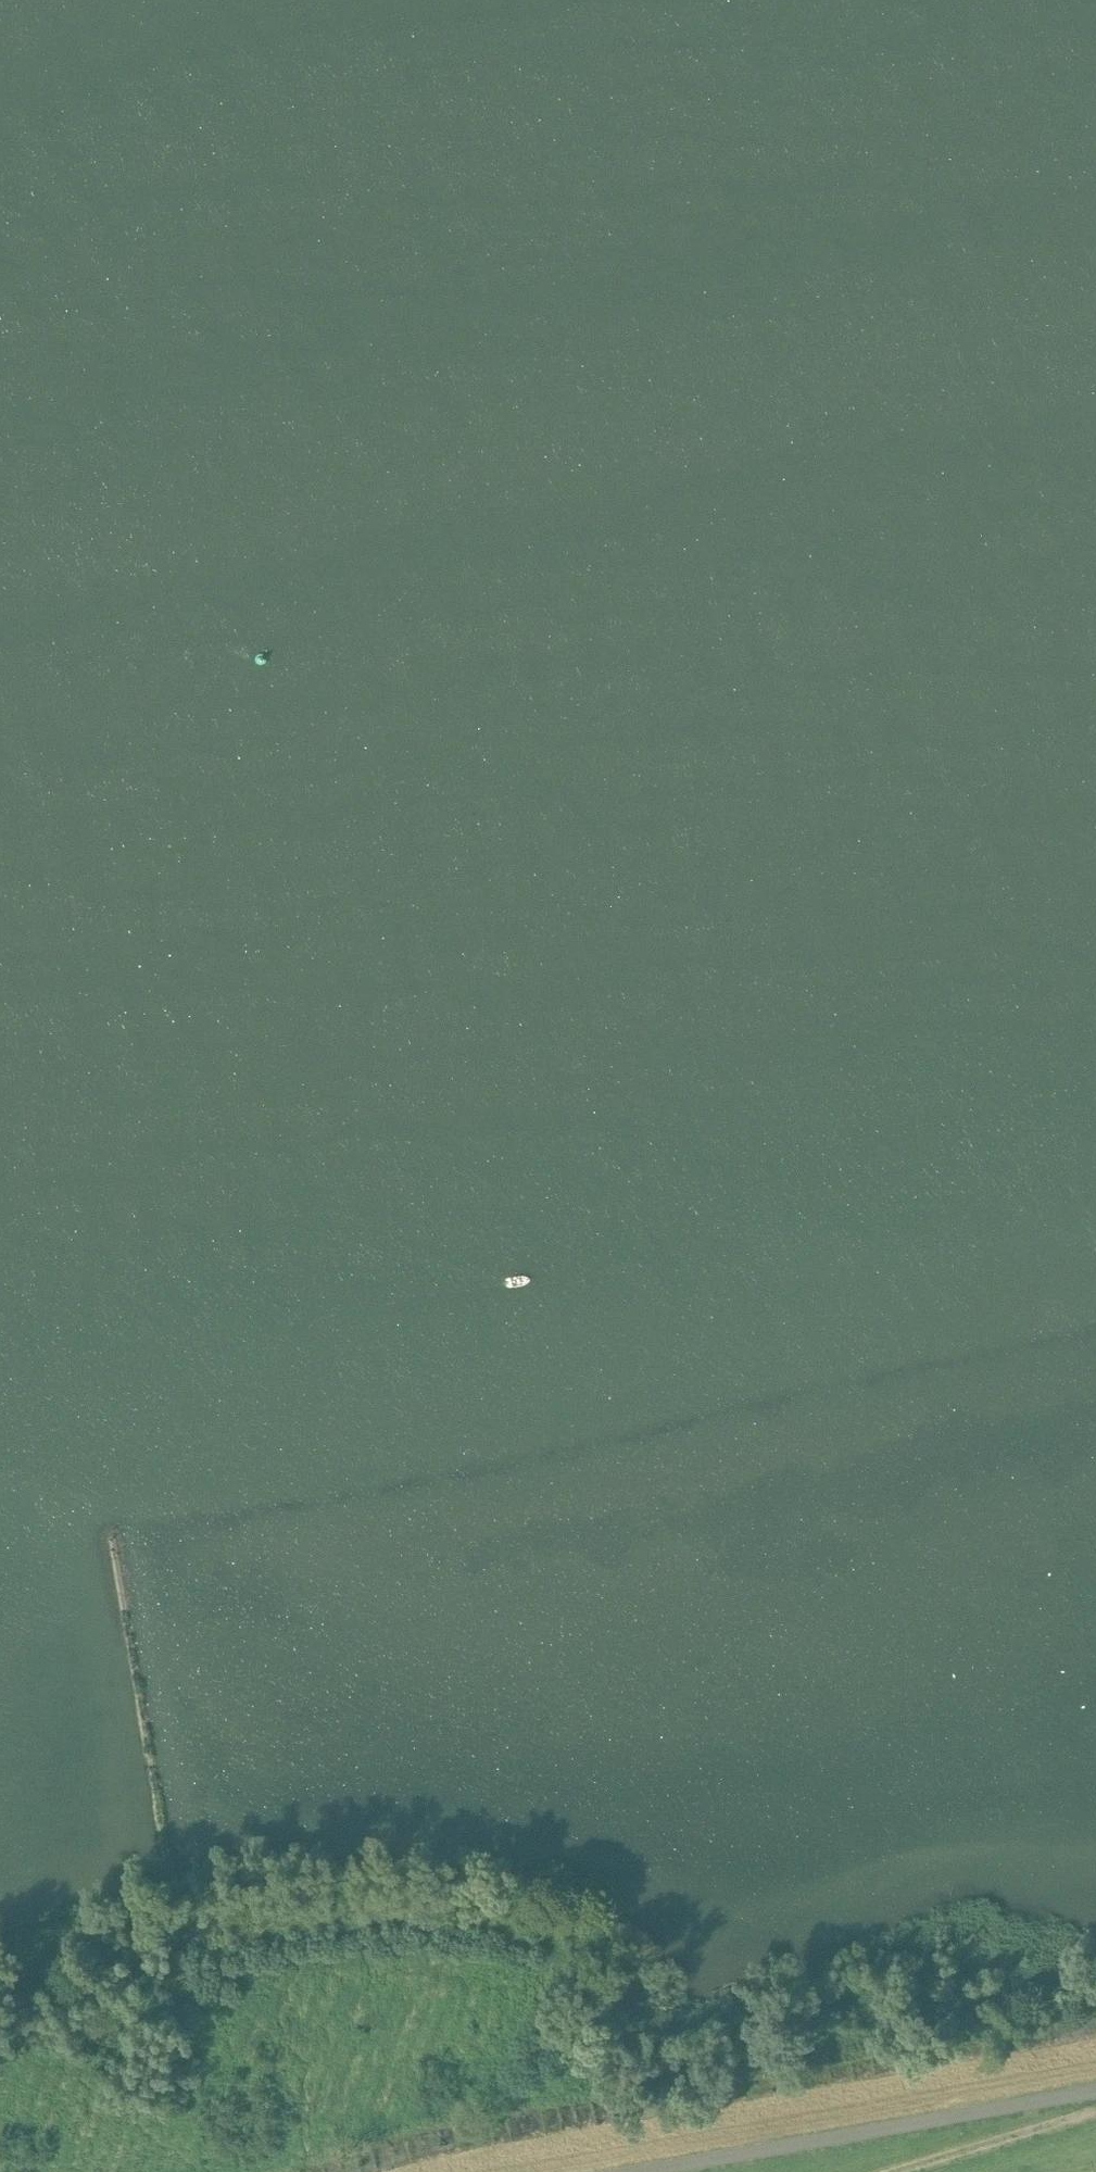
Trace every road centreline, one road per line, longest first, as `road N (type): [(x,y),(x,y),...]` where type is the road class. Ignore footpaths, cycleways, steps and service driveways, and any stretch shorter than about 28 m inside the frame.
road 1 (unclassified): [(1095,2090),(627,2171)]
road 2 (track): [(1095,2115),(911,2171)]

